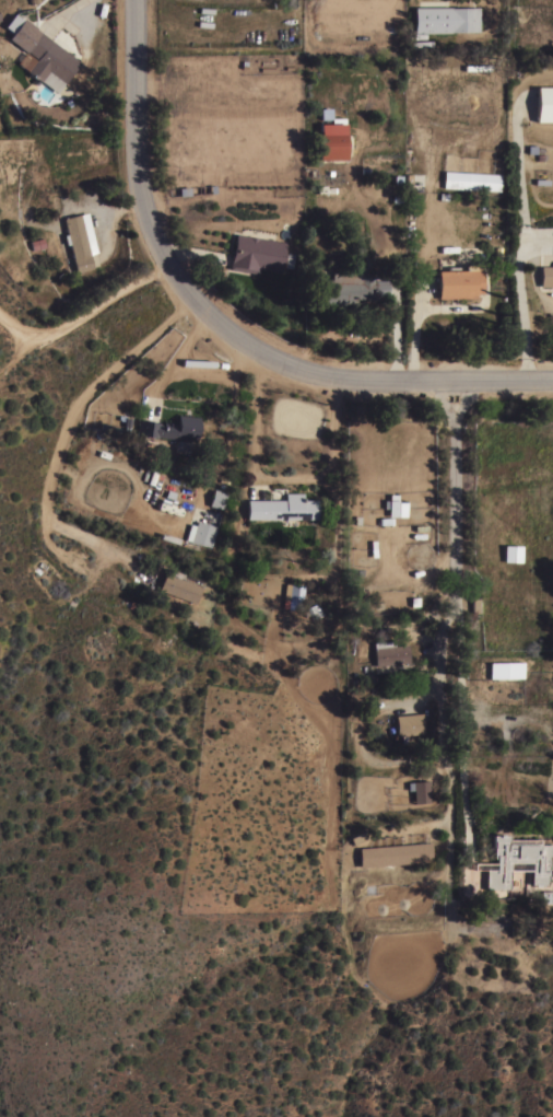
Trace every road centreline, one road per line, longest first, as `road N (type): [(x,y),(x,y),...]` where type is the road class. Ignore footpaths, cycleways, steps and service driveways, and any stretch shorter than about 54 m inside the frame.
road 1 (residential): [(552,384),(322,376),(258,356),(208,318),(164,264),(132,167),(133,0)]

